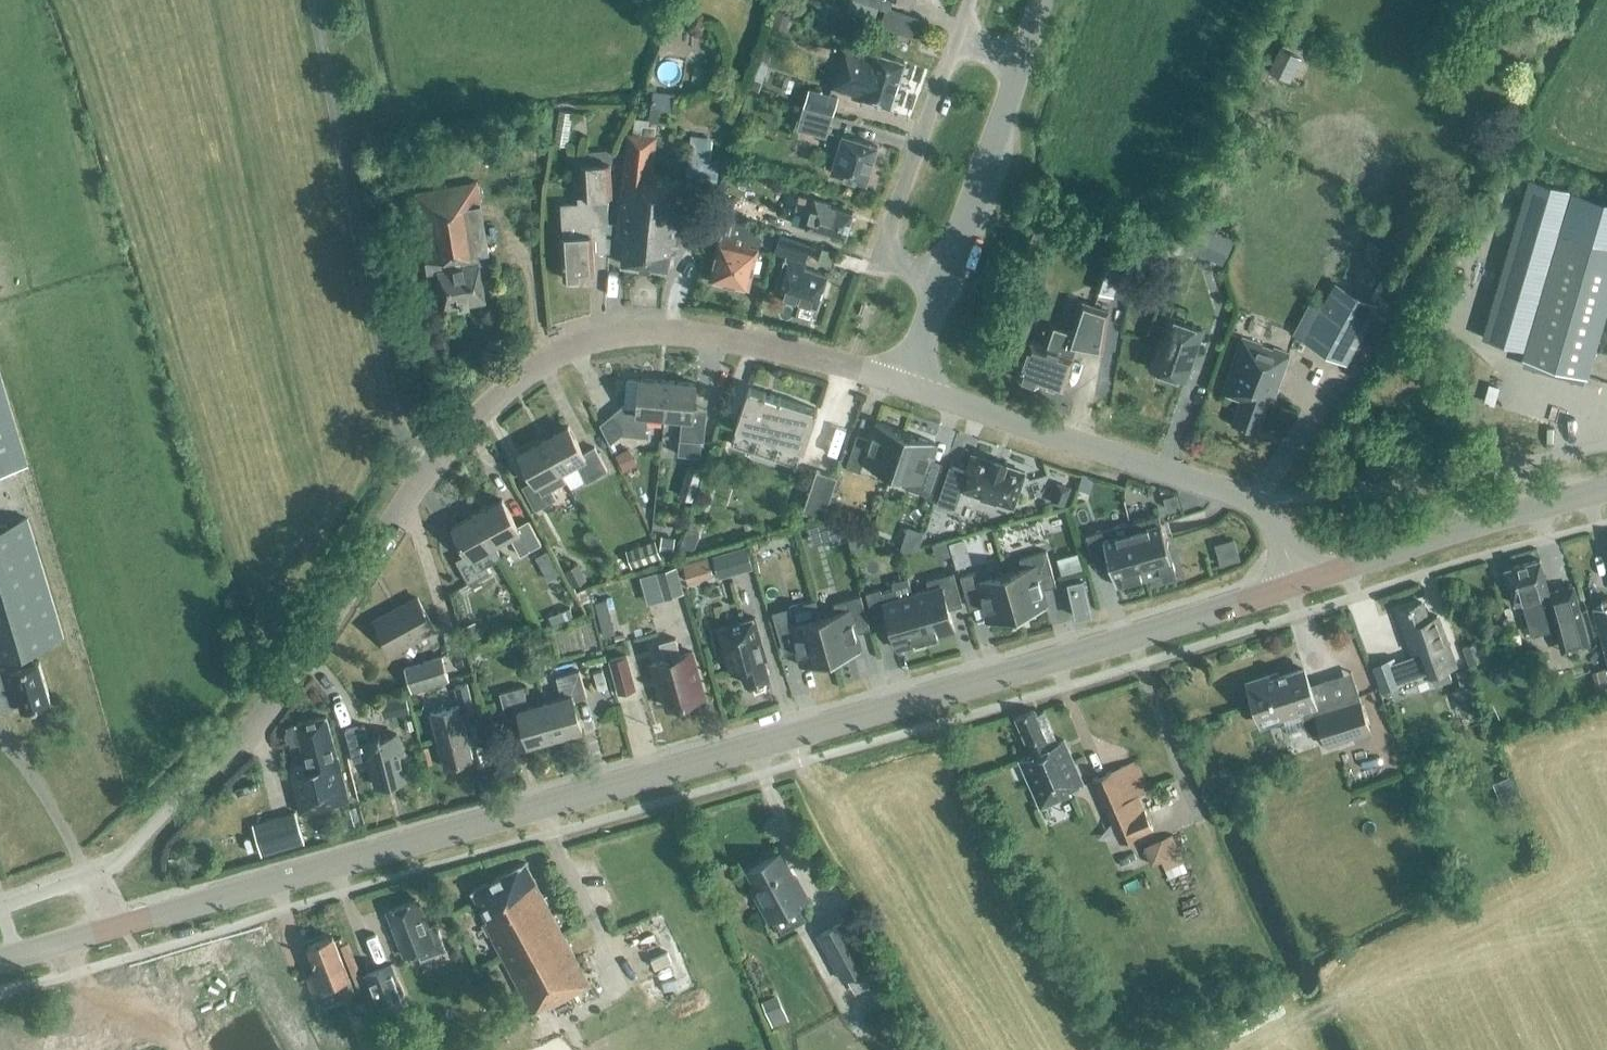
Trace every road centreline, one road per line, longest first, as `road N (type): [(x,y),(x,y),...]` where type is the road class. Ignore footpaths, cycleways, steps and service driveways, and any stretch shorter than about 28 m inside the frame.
road 1 (secondary): [(0,962),(739,753),(1297,584)]
road 2 (residential): [(210,766),(288,688),(428,469),(541,364),(575,346),(697,338),(773,349),(906,389)]
road 3 (unclassified): [(1297,584),(1259,507),(906,389)]
road 4 (secondary): [(1297,584),(1606,491)]
road 5 (residential): [(941,293),(884,262),(884,245),(954,40)]
road 6 (unclassified): [(941,293),(1020,67)]
road 7 (unknown): [(183,1049),(167,1030),(120,1027),(107,1018),(74,942)]

